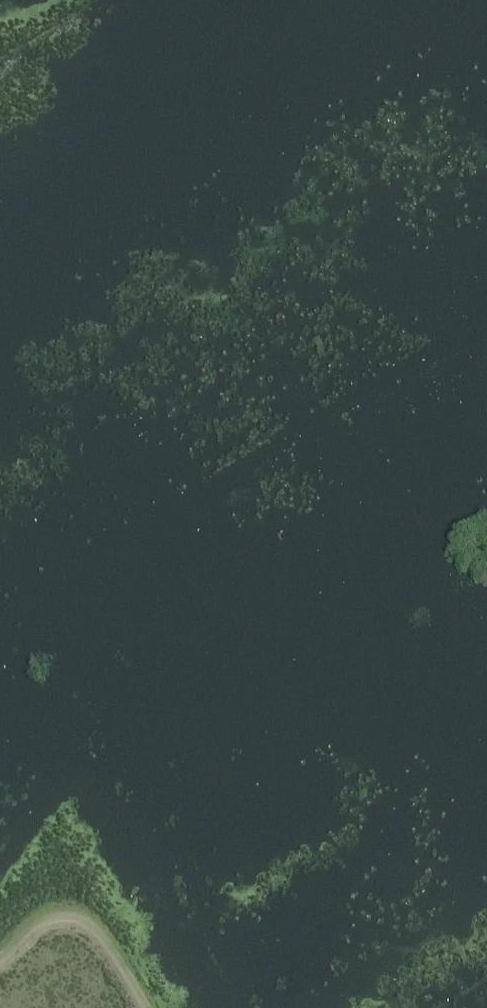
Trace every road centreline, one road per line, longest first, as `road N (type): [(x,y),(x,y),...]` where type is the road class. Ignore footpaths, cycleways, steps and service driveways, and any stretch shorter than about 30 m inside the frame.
road 1 (track): [(0,961),(47,919),(77,916),(108,938),(147,1007)]

